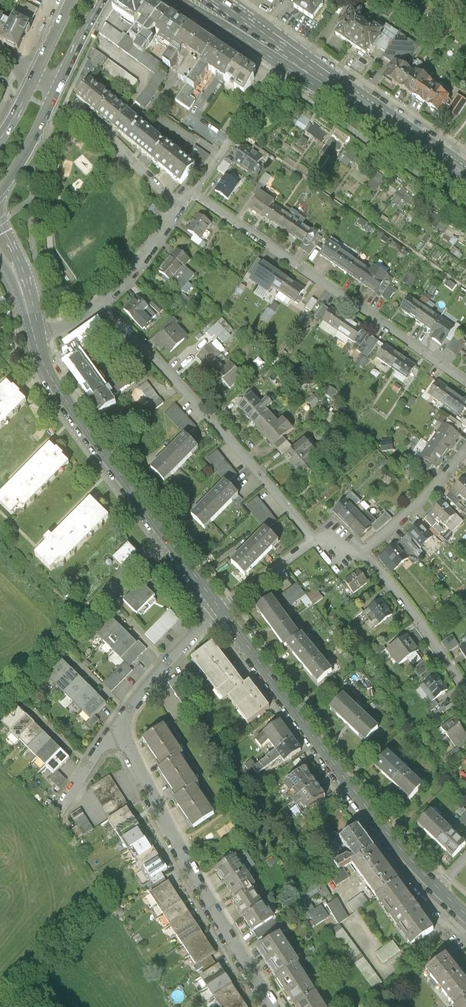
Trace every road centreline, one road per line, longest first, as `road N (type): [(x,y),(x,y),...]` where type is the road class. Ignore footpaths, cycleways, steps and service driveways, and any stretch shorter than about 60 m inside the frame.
road 1 (secondary): [(218,610),(362,803),(438,889)]
road 2 (secondary): [(35,337),(54,383),(218,610)]
road 3 (residential): [(193,193),(465,378)]
road 4 (residential): [(117,725),(274,1006)]
road 5 (primary): [(206,0),(465,179)]
road 6 (residential): [(103,304),(311,537)]
road 7 (primary): [(0,166),(88,0)]
road 8 (residential): [(363,552),(465,689)]
road 9 (residential): [(218,610),(117,725)]
road 10 (residential): [(465,456),(363,552)]
road 11 (residential): [(103,304),(144,263),(181,207)]
road 12 (primary): [(0,190),(59,84)]

